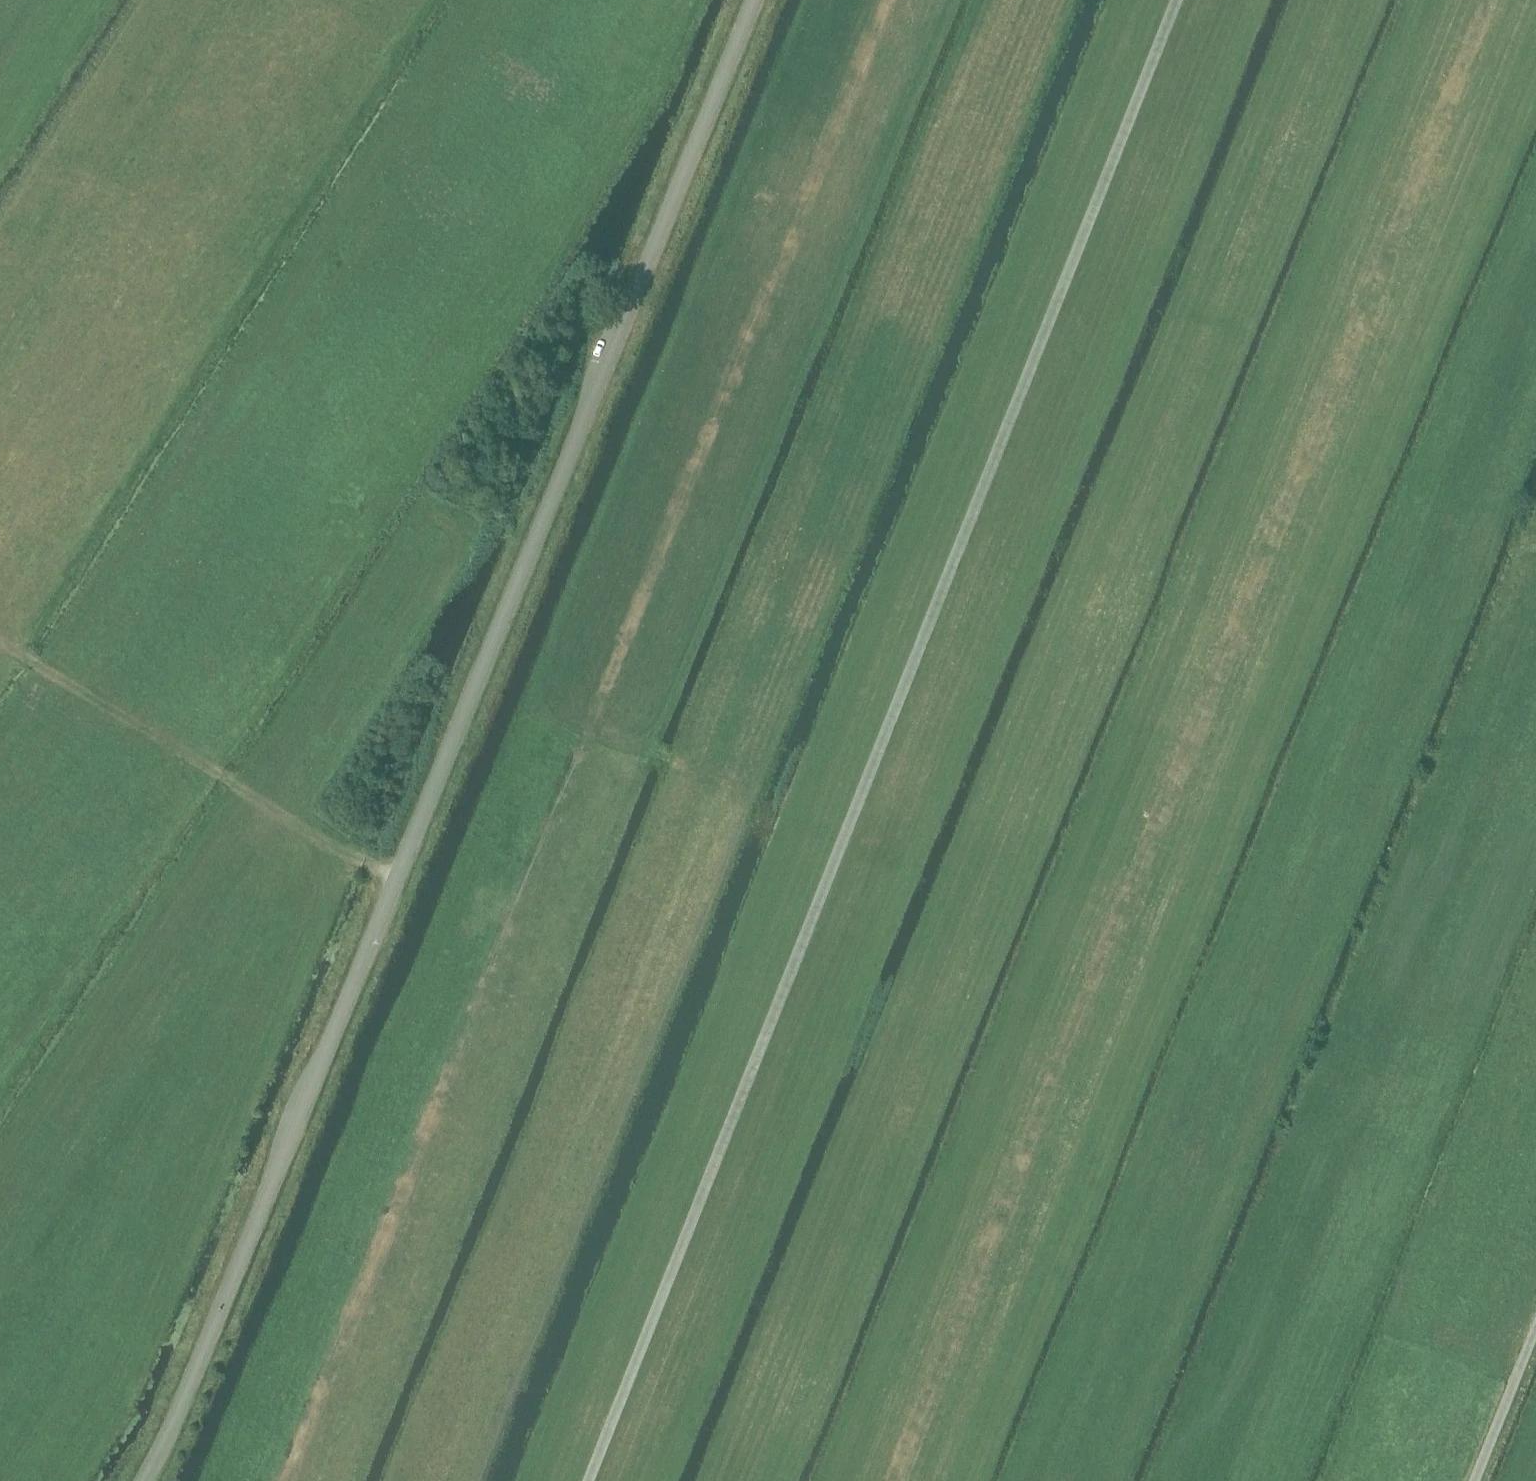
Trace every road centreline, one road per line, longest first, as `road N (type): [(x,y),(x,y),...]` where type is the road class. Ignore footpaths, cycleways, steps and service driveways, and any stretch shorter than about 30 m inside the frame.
road 1 (unclassified): [(151,1480),(754,0)]
road 2 (track): [(588,1480),(1176,0)]
road 3 (track): [(0,642),(398,884)]
road 4 (track): [(1473,1480),(1535,1322)]

